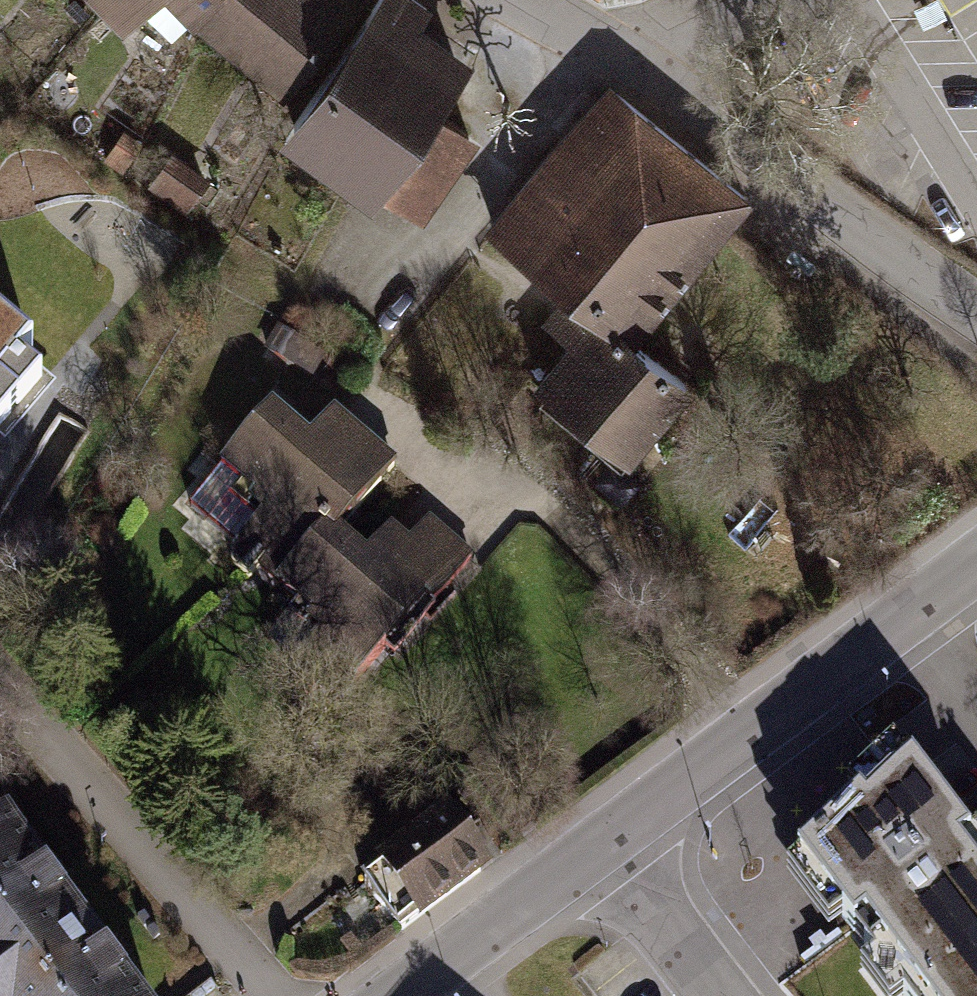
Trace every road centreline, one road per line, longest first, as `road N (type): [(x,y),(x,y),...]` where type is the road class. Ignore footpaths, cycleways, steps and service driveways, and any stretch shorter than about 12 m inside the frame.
road 1 (residential): [(599,845),(976,563)]
road 2 (residential): [(0,683),(274,995)]
road 3 (residential): [(649,81),(976,313)]
road 4 (residential): [(397,995),(599,845)]
road 5 (residential): [(649,81),(718,34),(829,0)]
road 6 (residential): [(719,995),(599,845)]
road 7 (residential): [(529,0),(649,81)]

